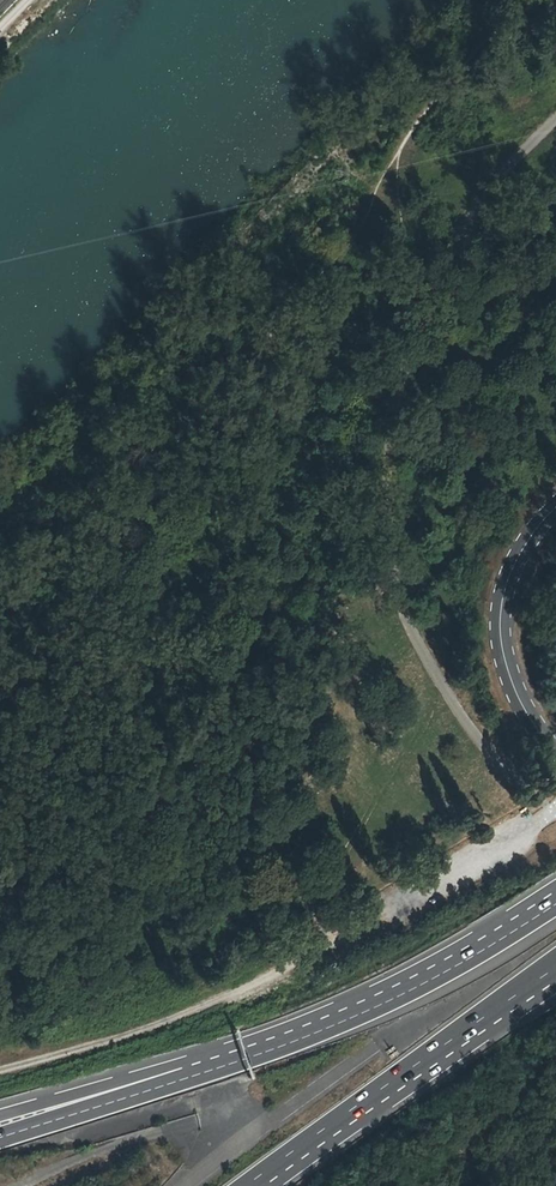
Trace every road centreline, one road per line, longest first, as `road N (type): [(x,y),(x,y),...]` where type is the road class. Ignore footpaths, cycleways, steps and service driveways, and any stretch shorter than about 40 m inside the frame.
road 1 (track): [(553,812),(276,974),(0,1074)]
road 2 (motorway): [(444,968),(305,1037),(0,1139)]
road 3 (motorway): [(444,968),(281,1029),(0,1114)]
road 4 (motorway): [(257,1185),(555,969)]
road 5 (tertiary): [(555,757),(515,694),(501,634),(511,568),(555,504)]
road 6 (motorway): [(555,898),(444,968)]

